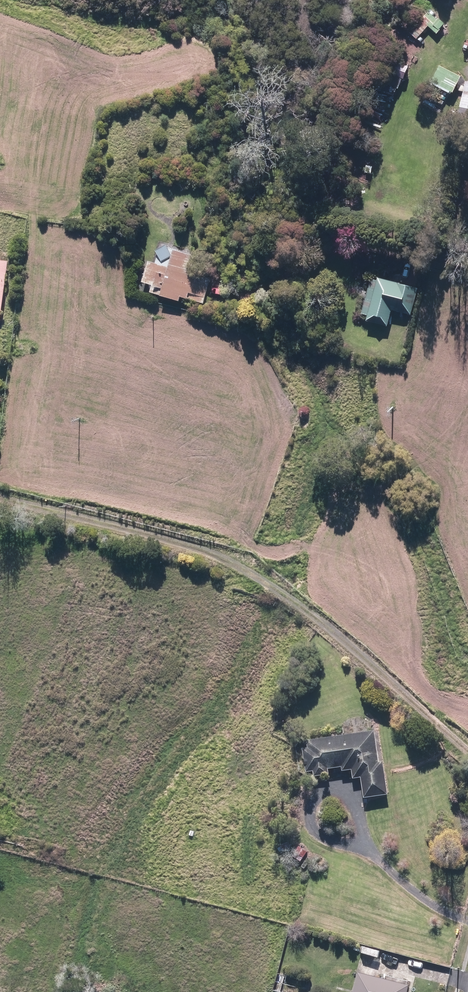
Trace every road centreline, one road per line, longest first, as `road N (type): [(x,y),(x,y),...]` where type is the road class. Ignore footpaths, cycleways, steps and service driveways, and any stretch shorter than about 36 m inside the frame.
road 1 (track): [(467,750),(225,560),(0,500)]
road 2 (track): [(467,921),(402,879),(373,850),(344,794),(325,792),(310,798),(307,816),(333,840)]

